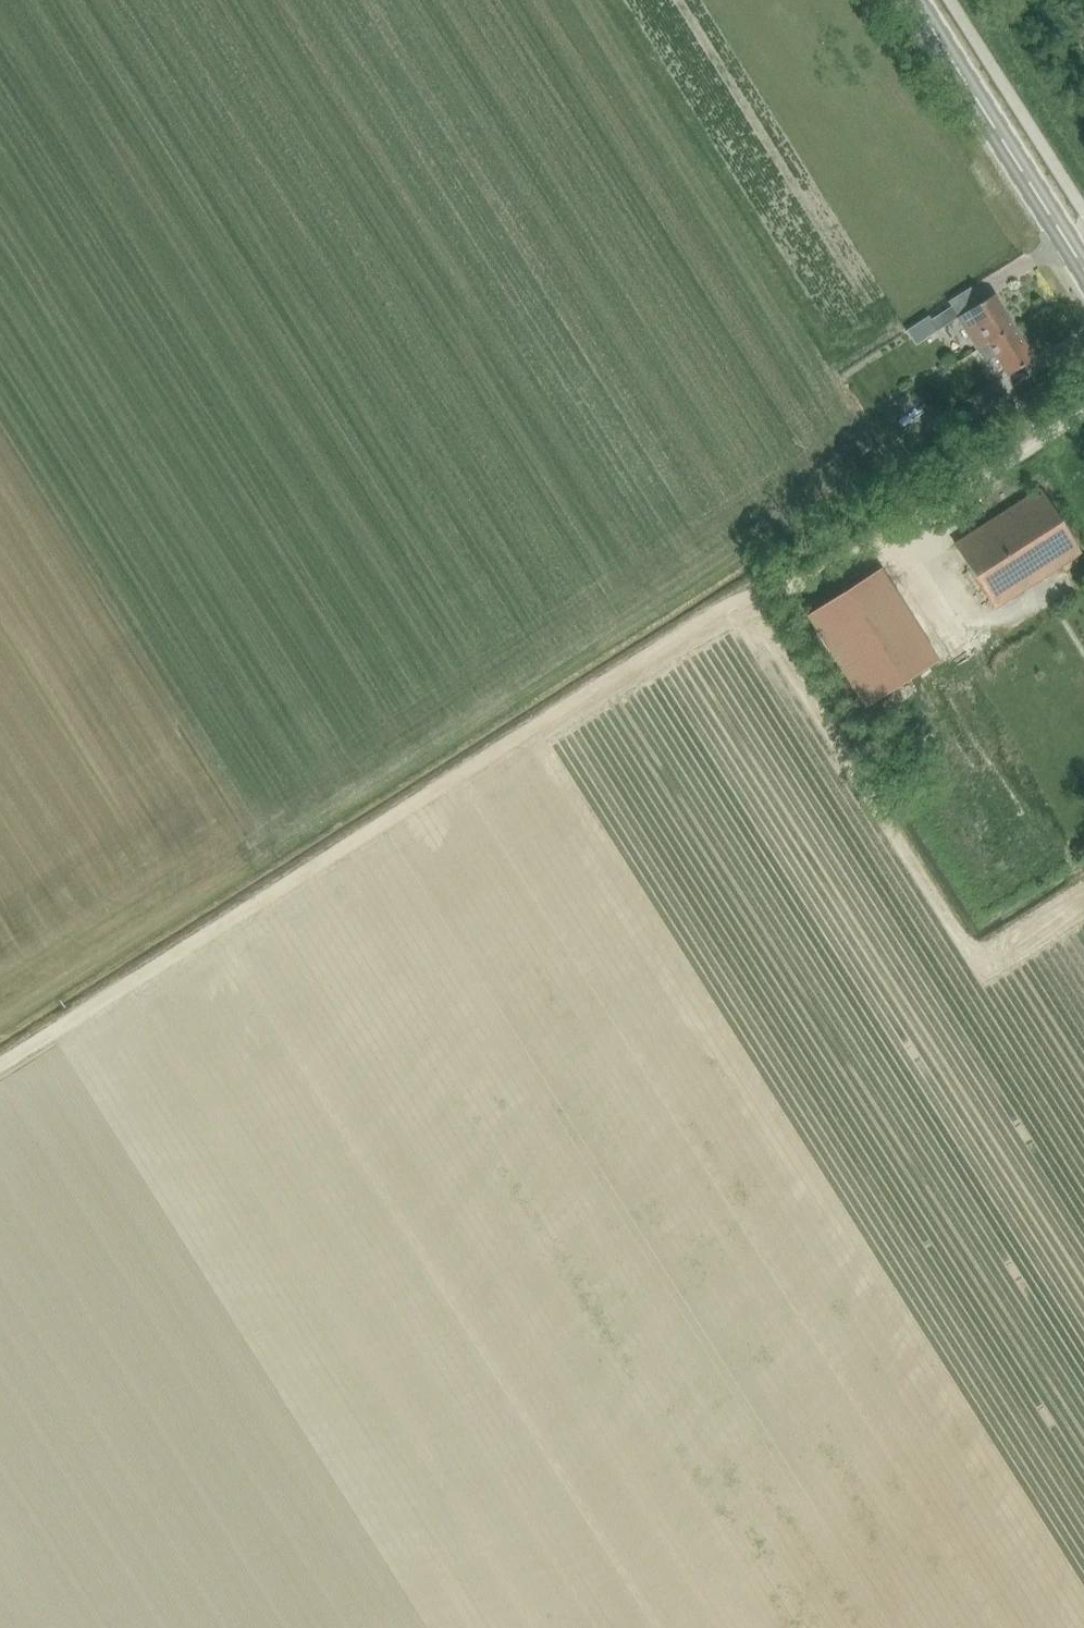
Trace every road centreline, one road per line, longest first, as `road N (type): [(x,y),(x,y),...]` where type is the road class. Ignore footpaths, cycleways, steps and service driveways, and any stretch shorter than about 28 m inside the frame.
road 1 (secondary): [(1083,269),(914,0)]

